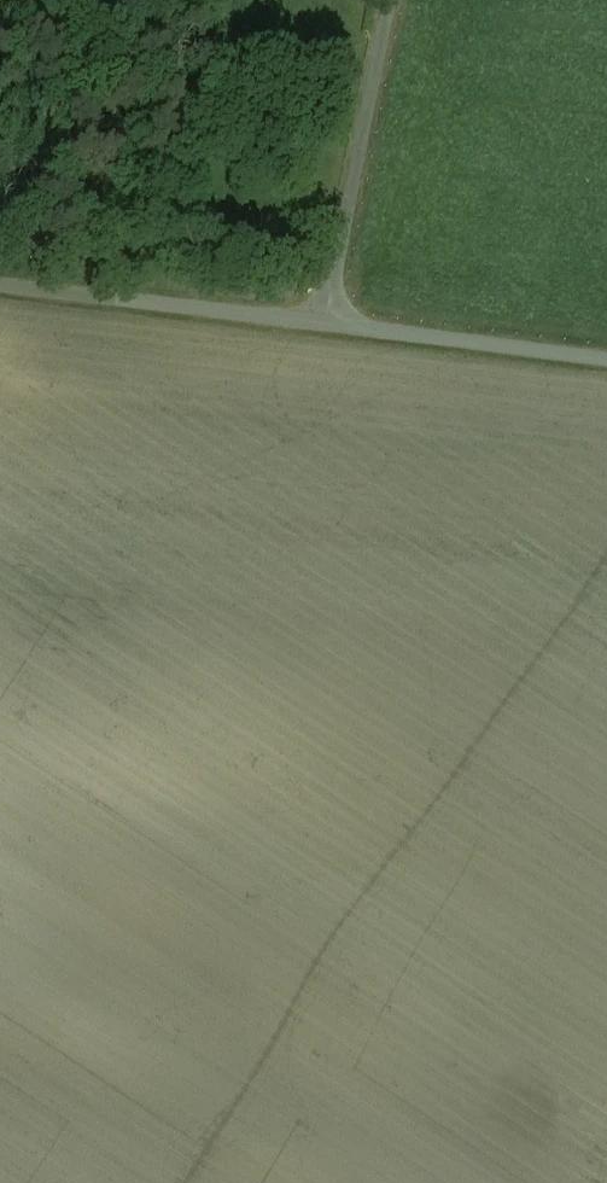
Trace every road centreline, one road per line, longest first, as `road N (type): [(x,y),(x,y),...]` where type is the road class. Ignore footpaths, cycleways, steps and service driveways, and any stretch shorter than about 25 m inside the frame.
road 1 (unclassified): [(0,286),(606,360)]

